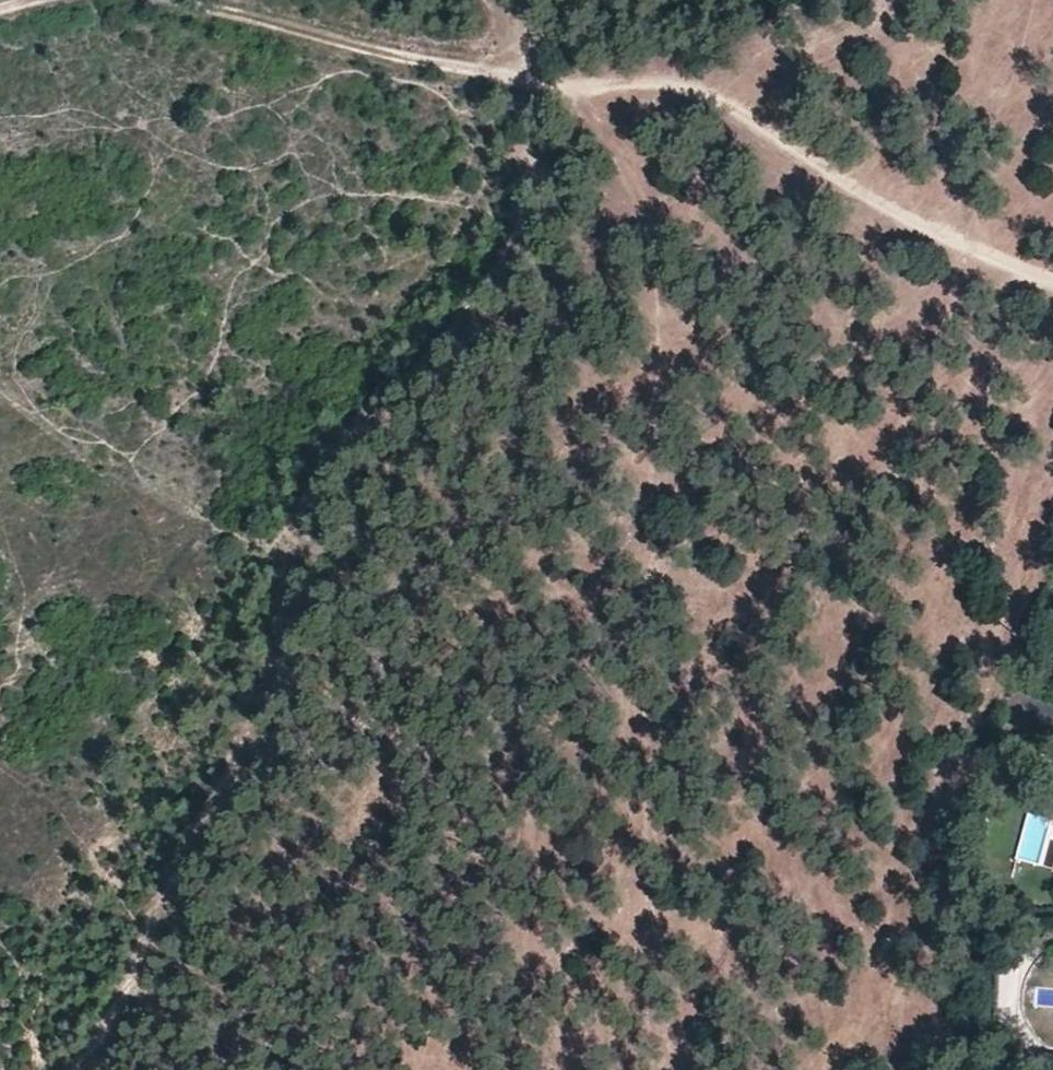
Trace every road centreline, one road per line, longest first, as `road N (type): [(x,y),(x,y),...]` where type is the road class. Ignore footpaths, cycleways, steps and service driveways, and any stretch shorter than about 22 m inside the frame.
road 1 (track): [(547,85),(637,199),(650,227),(664,316),(649,788),(659,1069)]
road 2 (track): [(653,577),(965,248),(1034,0)]
road 3 (track): [(547,85),(663,80),(696,88),(900,219),(1052,281)]
road 4 (track): [(188,0),(394,56),(547,85)]

